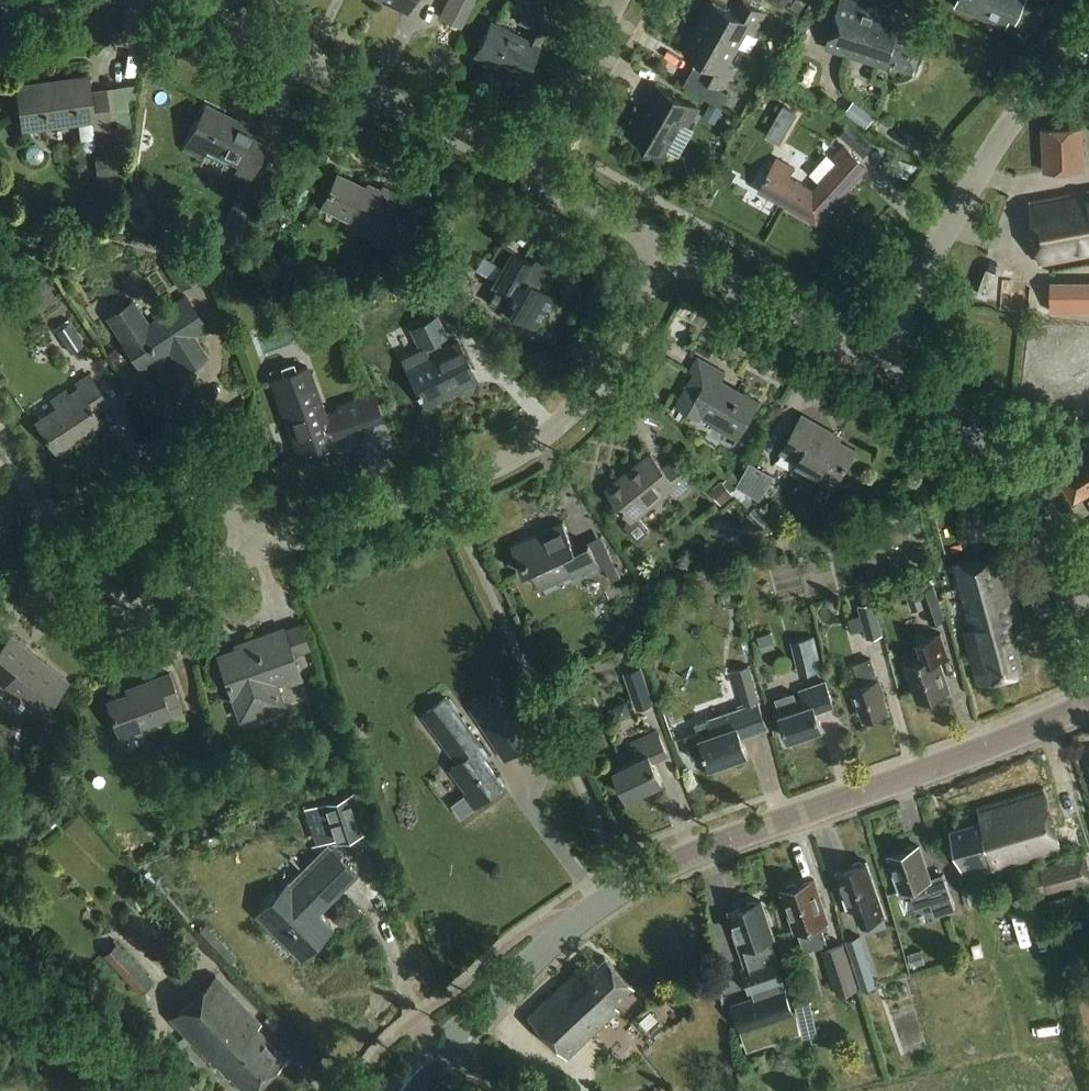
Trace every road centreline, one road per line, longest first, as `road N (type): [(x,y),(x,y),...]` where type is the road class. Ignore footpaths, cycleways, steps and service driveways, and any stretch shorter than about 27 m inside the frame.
road 1 (tertiary): [(402,1090),(569,927),(625,886),(1088,702)]
road 2 (residential): [(661,250),(572,411),(519,455),(255,553)]
road 3 (residential): [(532,173),(174,0)]
road 4 (residential): [(874,363),(1008,126),(1088,33)]
road 5 (residential): [(255,553),(118,603),(86,570),(89,552),(191,487),(211,483),(222,492)]
road 6 (residential): [(1088,609),(1047,518),(993,448),(874,363)]
road 7 (residential): [(874,363),(661,250)]
road 8 (residential): [(532,173),(618,0)]
road 9 (residential): [(661,250),(532,173)]

